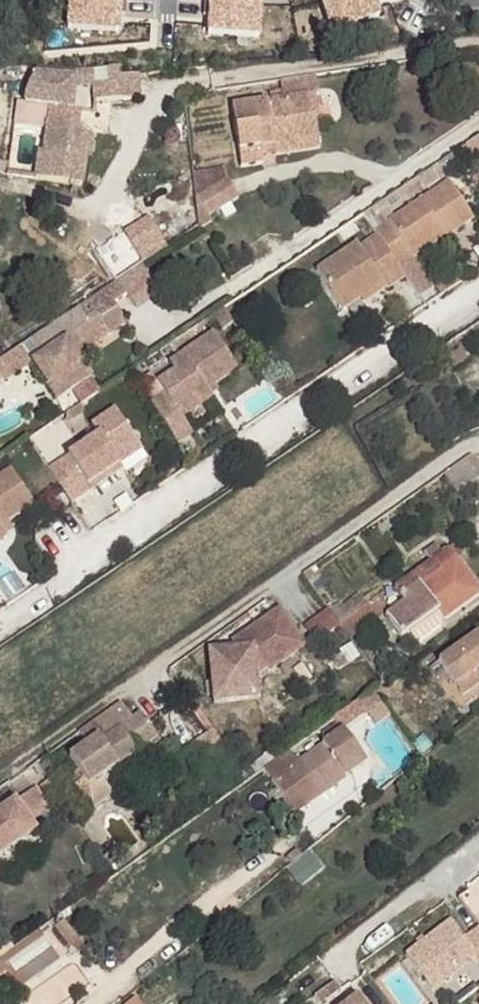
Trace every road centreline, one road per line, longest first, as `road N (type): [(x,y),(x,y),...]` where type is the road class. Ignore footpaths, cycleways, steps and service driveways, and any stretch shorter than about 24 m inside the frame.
road 1 (residential): [(0,624),(478,294)]
road 2 (residential): [(9,769),(478,443)]
road 3 (residential): [(211,81),(478,44)]
road 4 (residential): [(326,969),(478,849)]

